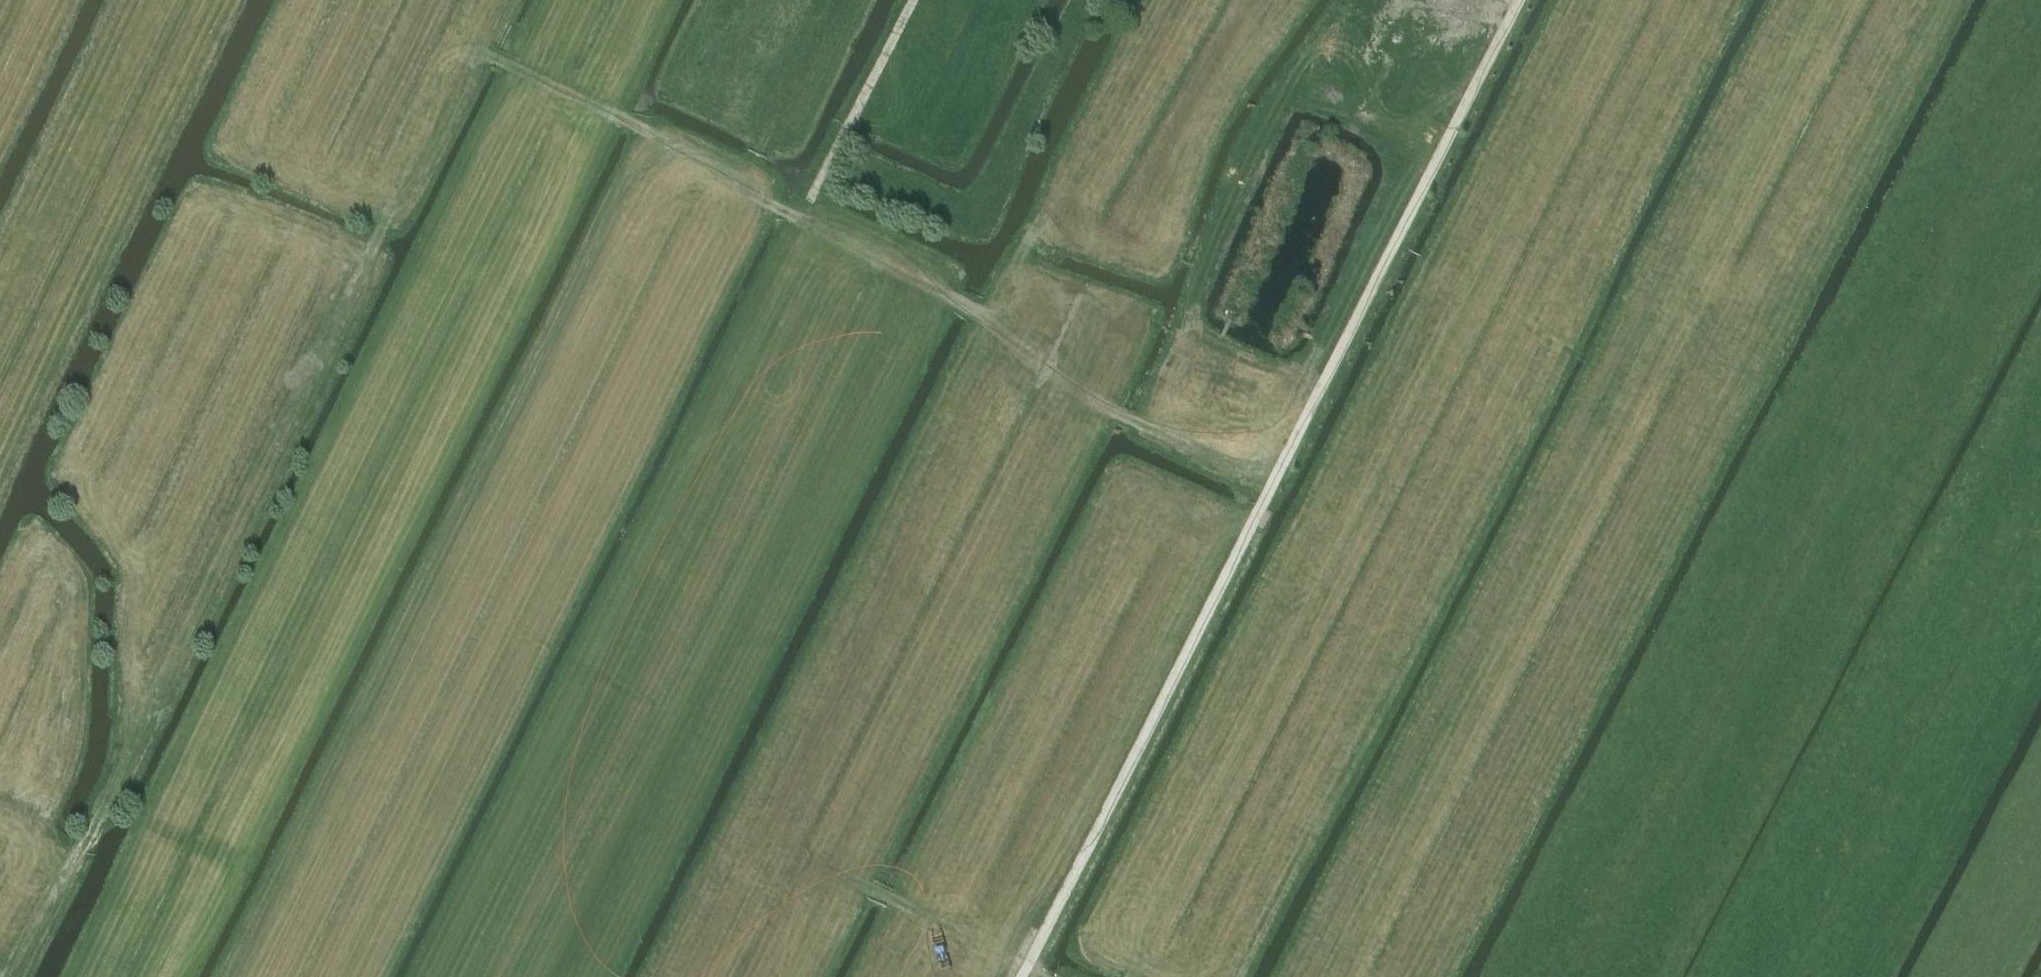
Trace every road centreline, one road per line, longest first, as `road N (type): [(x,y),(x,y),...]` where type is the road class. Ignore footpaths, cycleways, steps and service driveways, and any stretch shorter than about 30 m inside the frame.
road 1 (track): [(1045,976),(1542,0)]
road 2 (track): [(812,226),(918,0)]

